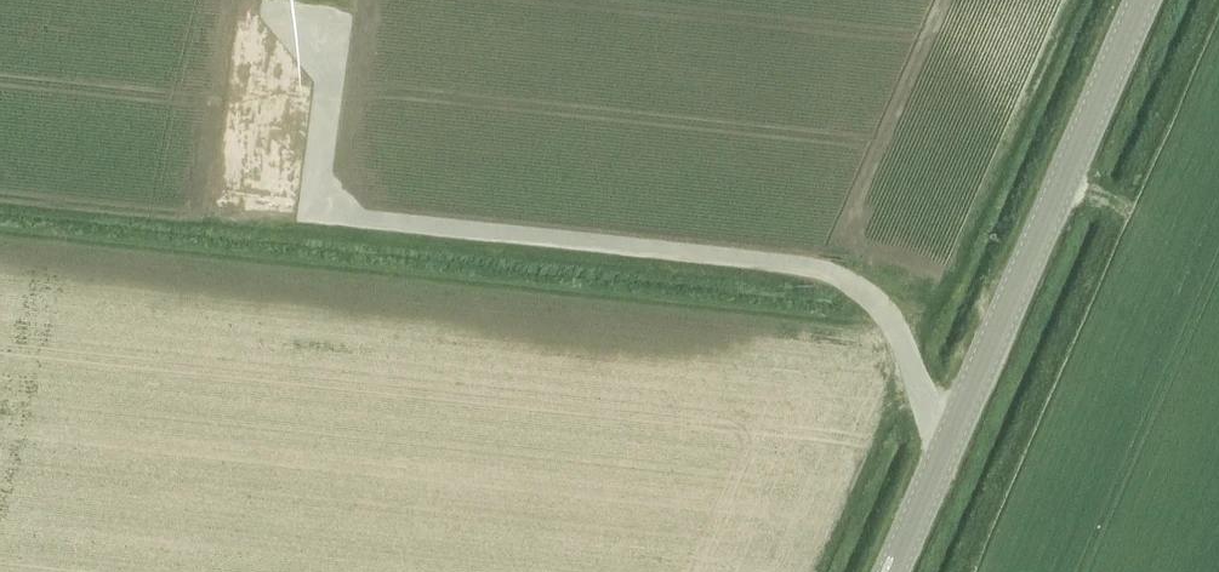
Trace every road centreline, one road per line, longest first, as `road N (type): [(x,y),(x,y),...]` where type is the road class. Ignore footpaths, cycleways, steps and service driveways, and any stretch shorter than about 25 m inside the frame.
road 1 (tertiary): [(892,571),(1143,0)]

